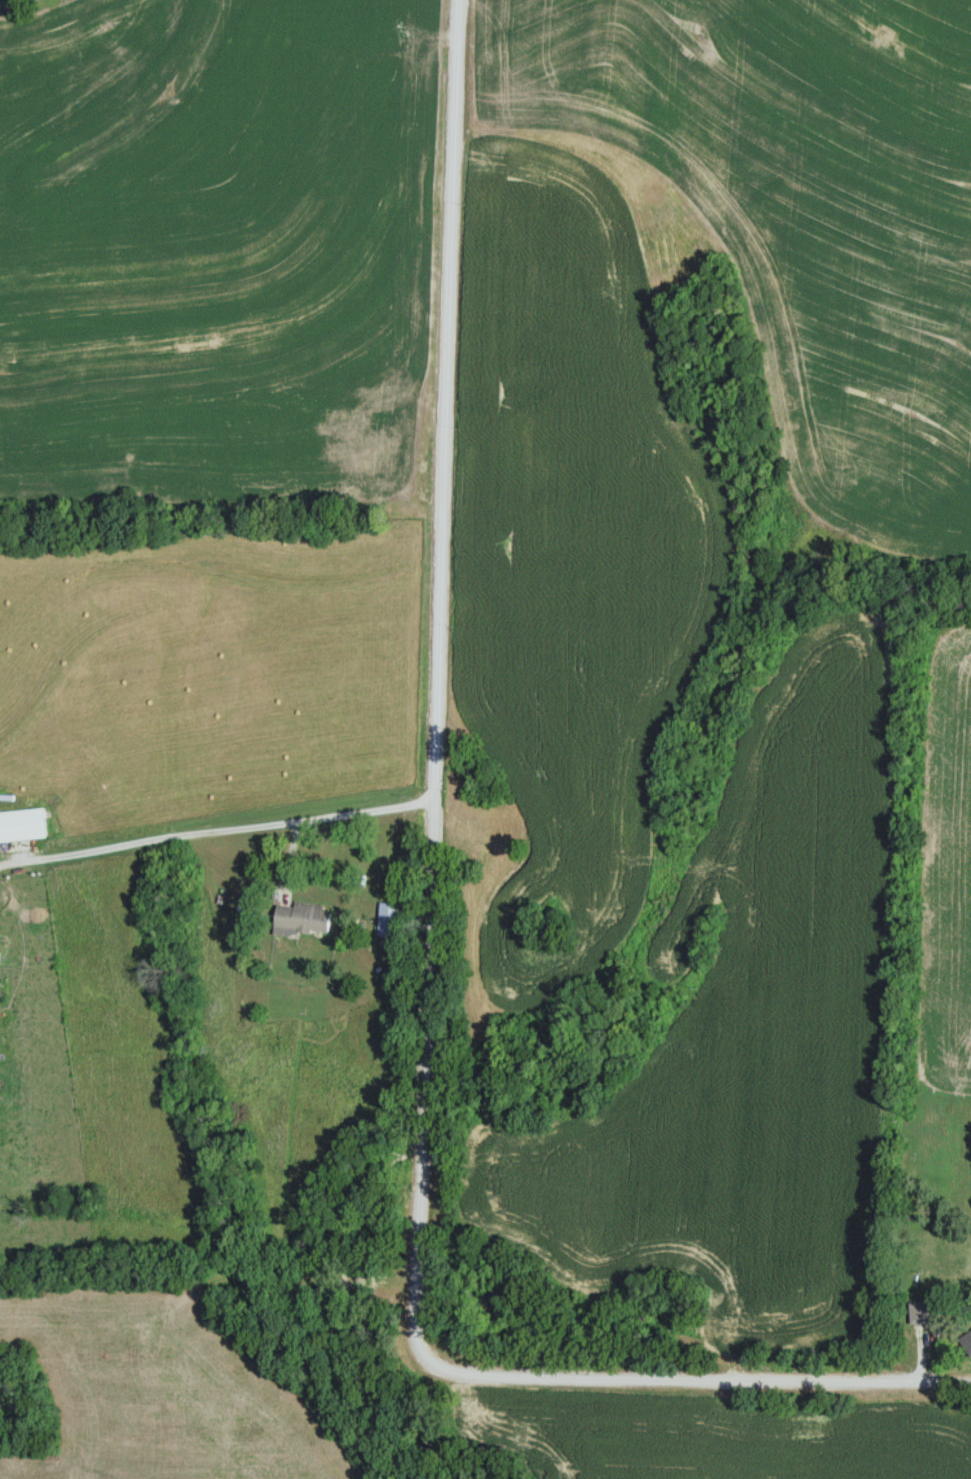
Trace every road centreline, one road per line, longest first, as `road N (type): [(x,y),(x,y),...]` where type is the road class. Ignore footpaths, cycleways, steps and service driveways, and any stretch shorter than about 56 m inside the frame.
road 1 (residential): [(458,0),(418,1376),(735,1386),(970,1381)]

